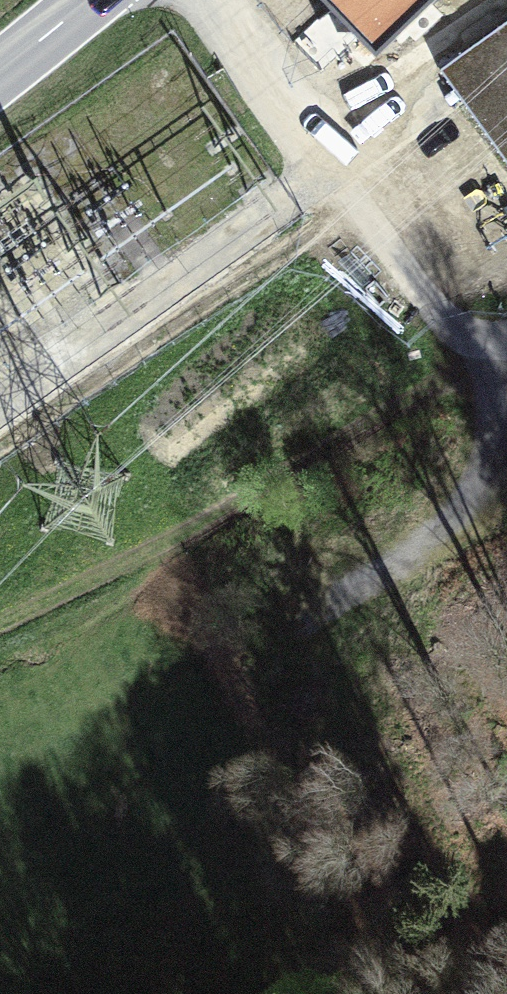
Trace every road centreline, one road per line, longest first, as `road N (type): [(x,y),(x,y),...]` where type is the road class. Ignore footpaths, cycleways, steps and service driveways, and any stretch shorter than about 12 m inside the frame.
road 1 (track): [(484,341),(466,360),(242,500),(0,626)]
road 2 (unclassified): [(491,342),(453,326),(422,296),(204,0)]
road 3 (track): [(491,342),(483,489),(356,581)]

